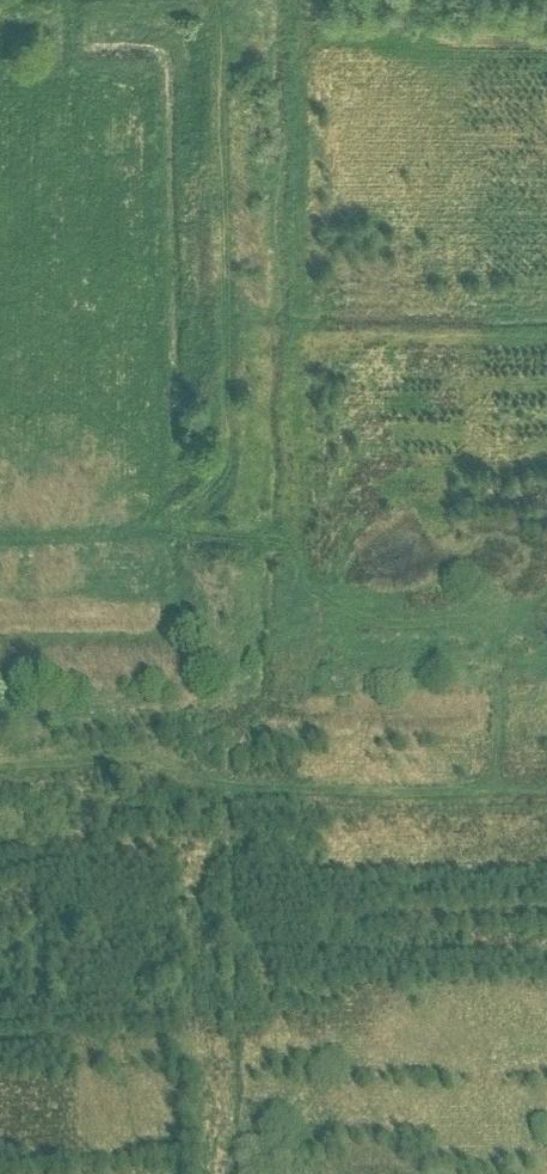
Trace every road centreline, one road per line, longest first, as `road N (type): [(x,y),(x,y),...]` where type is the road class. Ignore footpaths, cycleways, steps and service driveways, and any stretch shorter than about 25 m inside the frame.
road 1 (track): [(0,542),(147,532),(232,464),(210,0)]
road 2 (track): [(147,532),(169,484),(158,93),(138,62),(98,67),(67,52),(66,0)]
road 3 (track): [(0,774),(546,783)]

